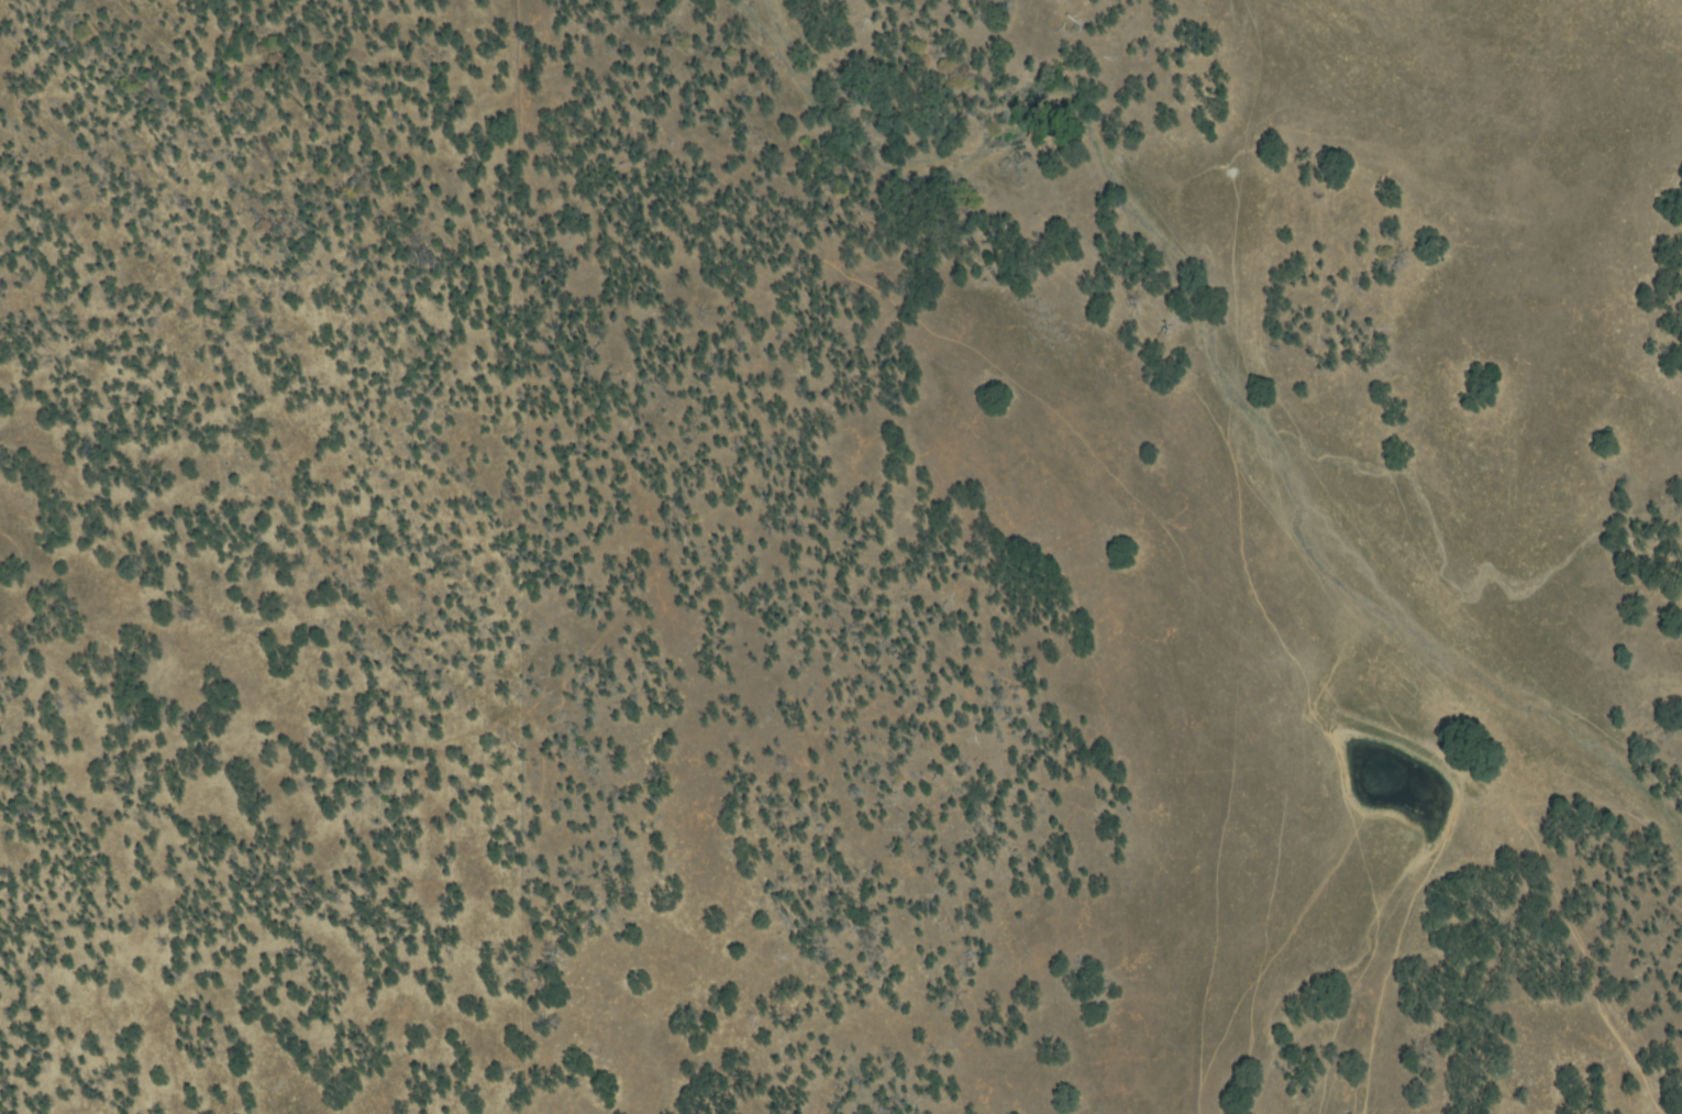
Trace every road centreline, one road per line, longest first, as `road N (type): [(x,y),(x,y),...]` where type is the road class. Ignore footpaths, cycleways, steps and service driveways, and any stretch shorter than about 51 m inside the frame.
road 1 (track): [(1230,809),(1200,1113)]

